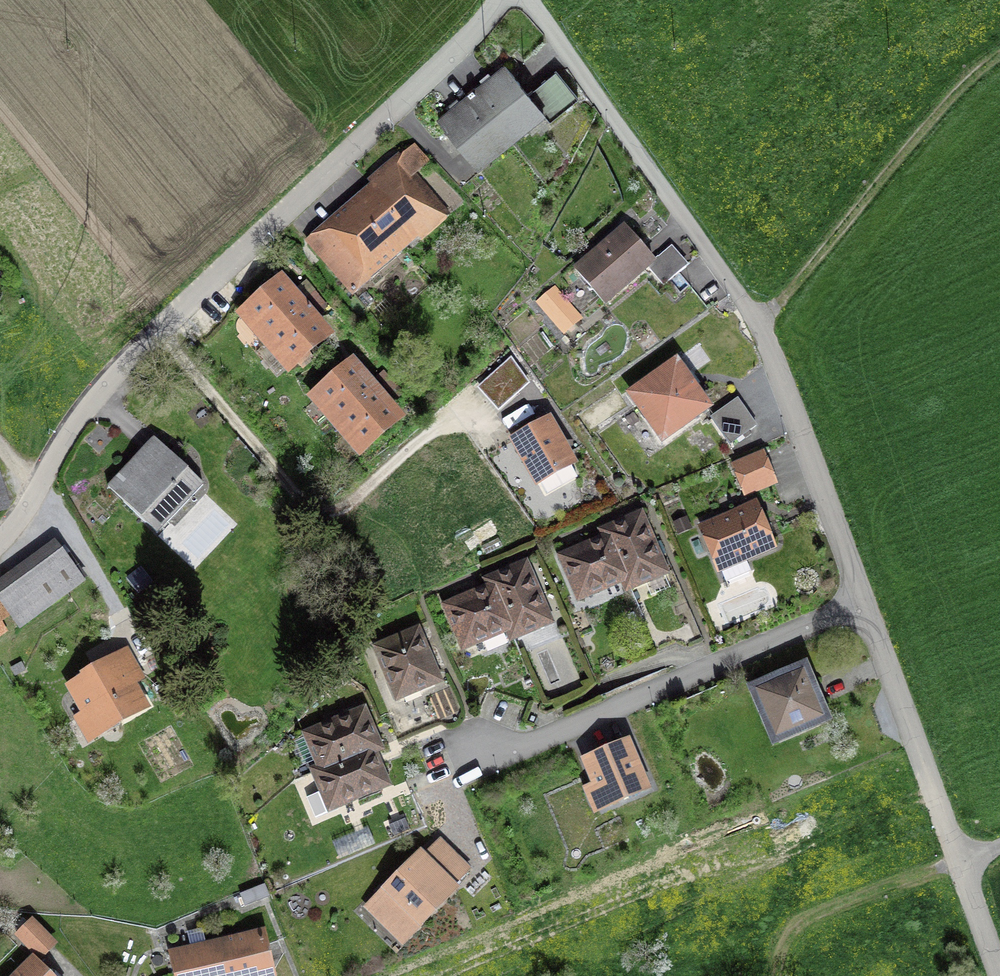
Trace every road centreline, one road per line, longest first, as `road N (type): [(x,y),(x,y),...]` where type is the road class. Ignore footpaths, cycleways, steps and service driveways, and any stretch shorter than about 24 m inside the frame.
road 1 (residential): [(0,539),(107,382),(500,0)]
road 2 (residential): [(525,0),(756,327),(862,605)]
road 3 (residential): [(456,775),(862,605)]
road 4 (residential): [(862,605),(999,975)]
road 5 (track): [(756,327),(952,97),(999,56)]
road 6 (track): [(959,863),(801,923),(787,940),(778,975)]

